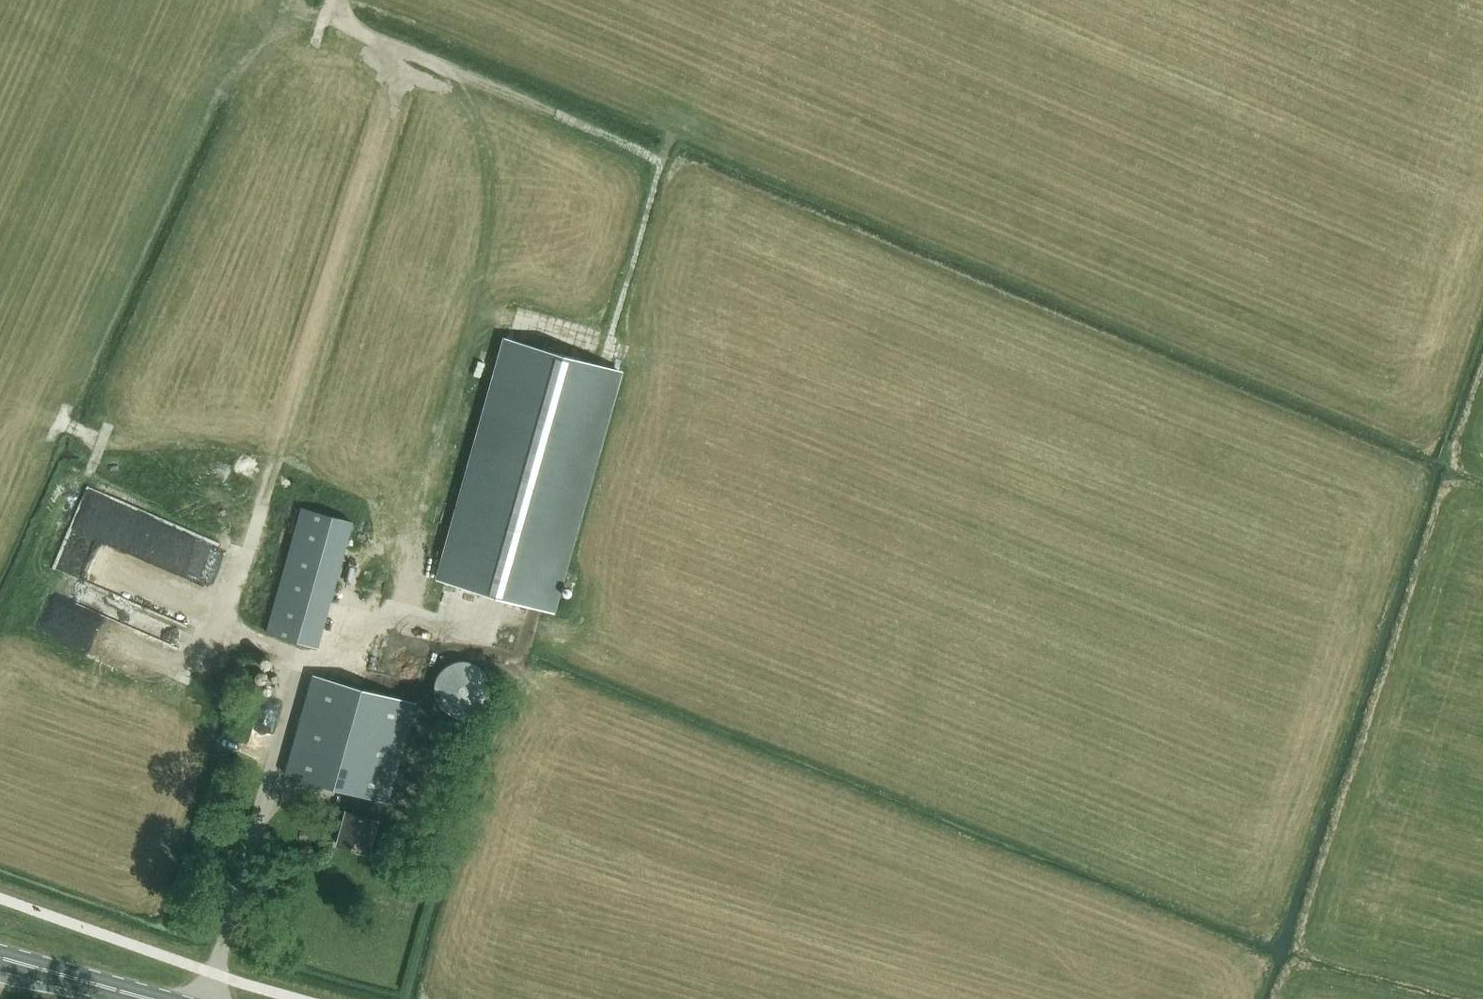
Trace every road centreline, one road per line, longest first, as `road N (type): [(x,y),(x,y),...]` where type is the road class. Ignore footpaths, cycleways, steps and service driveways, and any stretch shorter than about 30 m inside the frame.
road 1 (secondary): [(150,998),(0,957)]

